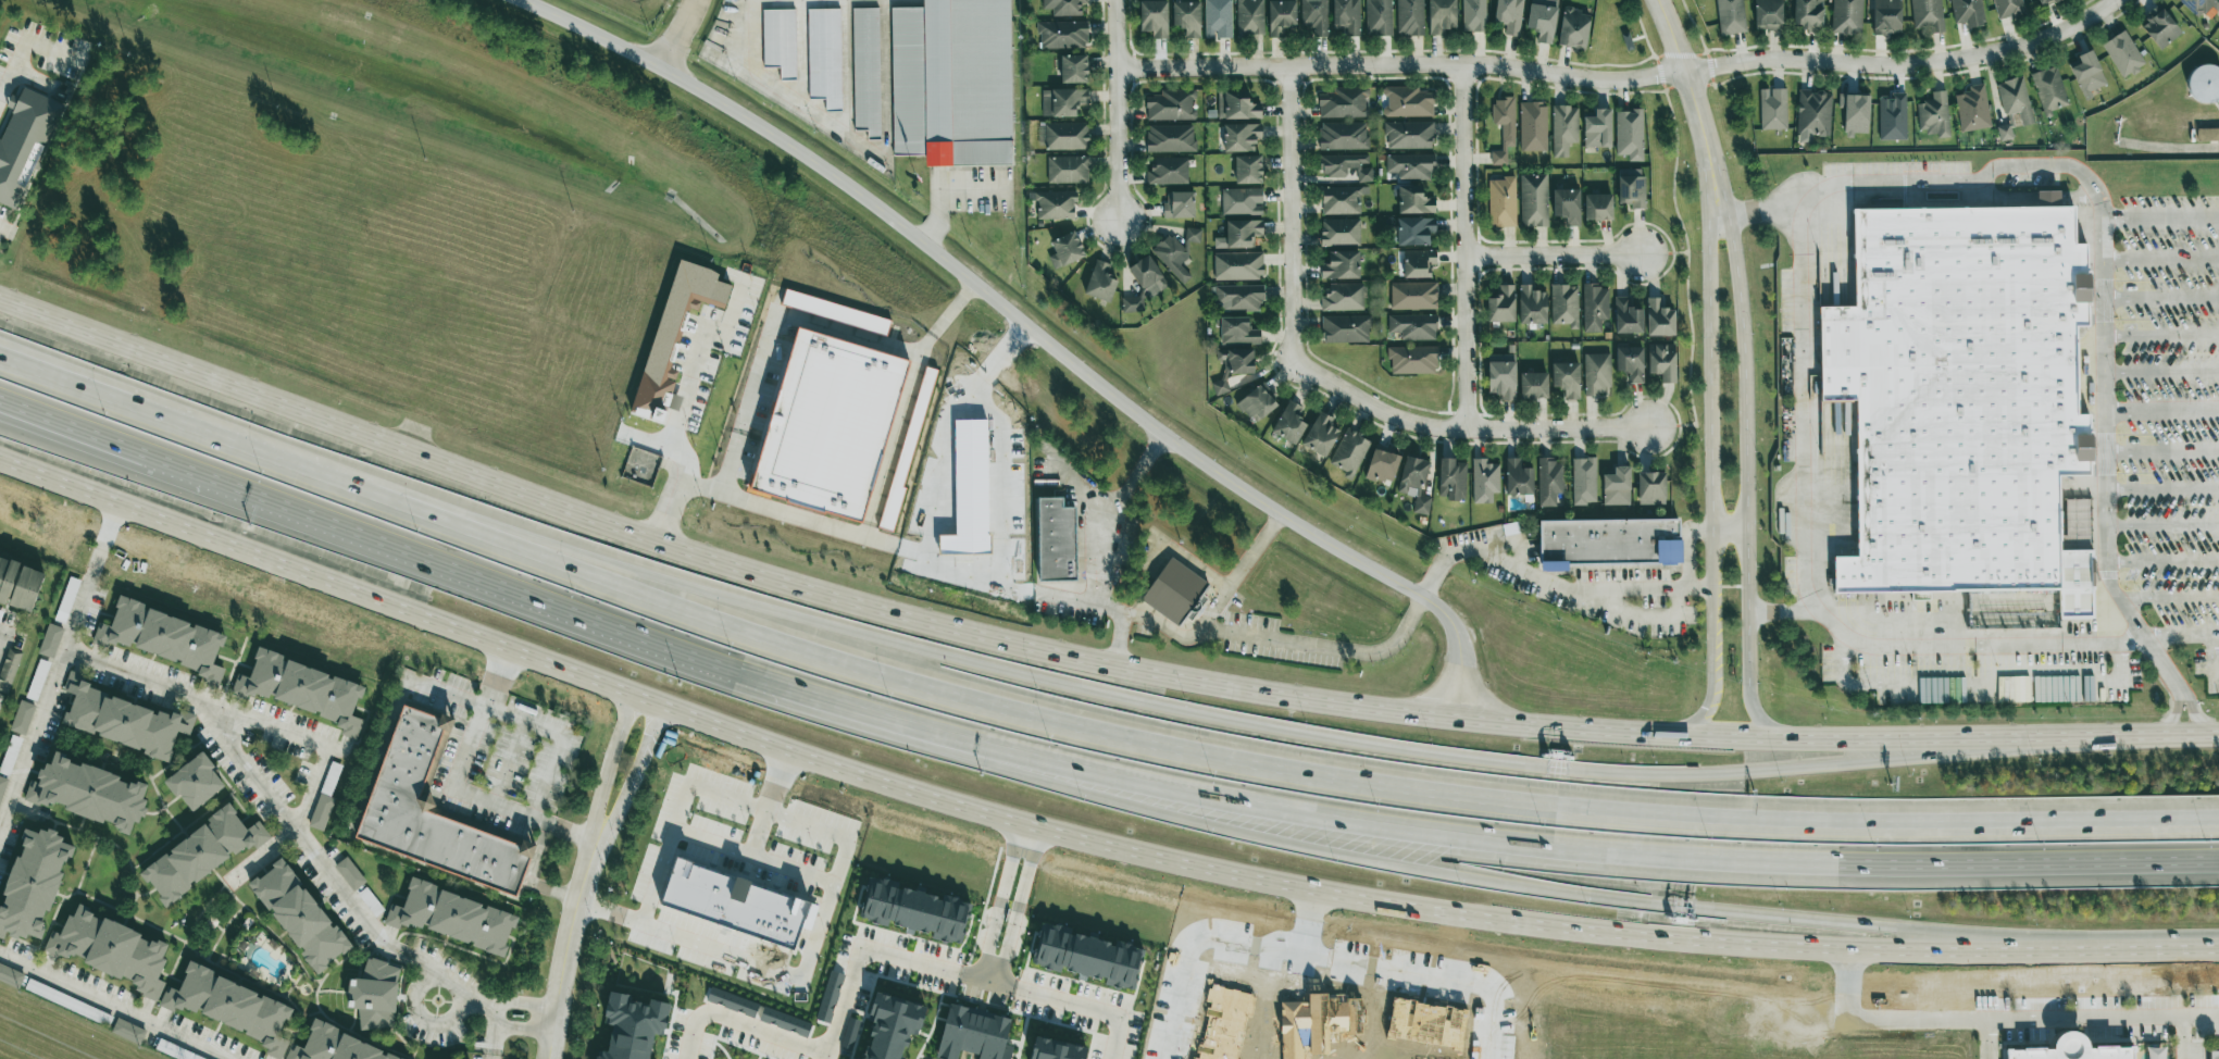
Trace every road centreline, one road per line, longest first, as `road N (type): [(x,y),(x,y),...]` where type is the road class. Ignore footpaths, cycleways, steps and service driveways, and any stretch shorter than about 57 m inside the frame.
road 1 (primary): [(0,456),(710,721),(947,801),(1138,850),(1362,896),(1570,925),(1856,951),(2218,947)]
road 2 (motorway): [(2218,817),(1831,820),(1625,810),(1425,787),(1054,717),(698,618)]
road 3 (primary): [(1451,719),(1021,648),(672,548),(0,303)]
road 4 (motorway): [(2191,732),(1744,775),(1635,776),(1267,730),(940,655),(698,618)]
road 5 (motorway): [(783,689),(1043,763),(1237,803),(1624,855),(1834,864),(2218,860)]
road 6 (motorway): [(783,689),(1024,776),(1242,834),(1471,881),(2128,948)]
road 7 (residential): [(518,0),(657,67),(818,166),(1161,436),(1422,597),(1459,644),(1451,719)]
road 8 (residential): [(1114,71),(1462,66),(1621,82),(1762,61),(1932,63),(2032,45),(2119,0)]
road 9 (primary): [(2191,732),(1625,736),(1451,719)]
road 10 (motorway): [(122,448),(783,689)]
road 11 (motorway): [(698,618),(133,411)]
road 12 (tertiary): [(1783,735),(1748,702),(1745,381),(1732,242),(1717,219)]
road 13 (tertiary): [(1717,219),(1707,245),(1712,689),(1707,709),(1683,735)]
road 14 (residential): [(685,1058),(705,1019),(823,1054),(857,959),(872,952),(959,975)]
road 15 (residential): [(1294,362),(1381,412),(1434,428),(1646,427)]
road 16 (residential): [(1468,427),(1462,66)]
road 17 (residential): [(1020,820),(983,961),(986,982),(999,964),(1043,825)]
road 18 (residential): [(1287,68),(1294,362)]
road 19 (tertiary): [(1658,0),(1709,163),(1717,219)]
road 20 (residential): [(1114,0),(1117,221)]
road 21 (tertiary): [(546,1058),(596,843)]
road 22 (residential): [(1464,257),(1640,256)]
road 23 (tertiary): [(631,690),(602,783),(596,843)]
road 24 (tertiary): [(596,843),(625,798),(661,702)]
road 25 (residential): [(1014,989),(1118,1019),(1108,1058)]
road 26 (motorway): [(133,411),(0,346)]
road 27 (motorway): [(133,411),(0,362)]
road 28 (motorway): [(0,404),(122,448)]
road 29 (motorway): [(0,413),(122,448)]

